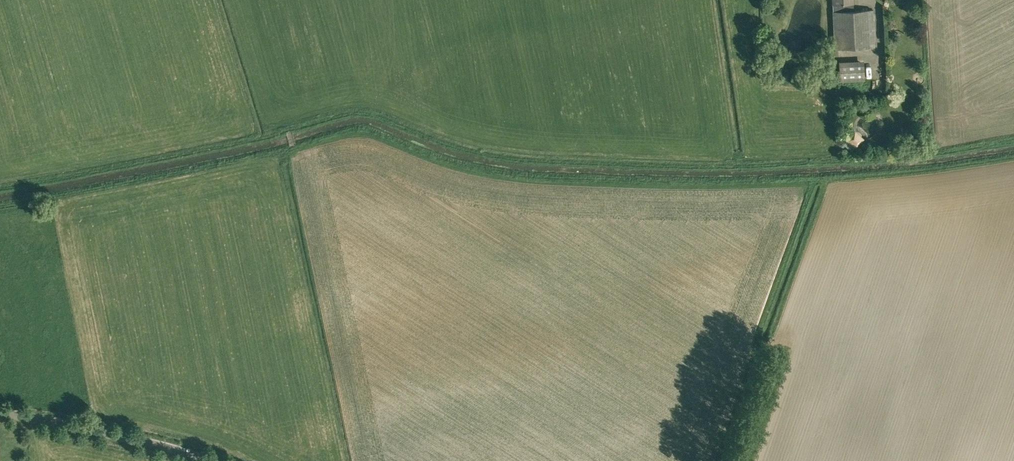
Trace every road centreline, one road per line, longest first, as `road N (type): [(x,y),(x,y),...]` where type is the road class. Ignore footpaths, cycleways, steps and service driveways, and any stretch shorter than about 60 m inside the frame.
road 1 (tertiary): [(0,415),(209,460)]

